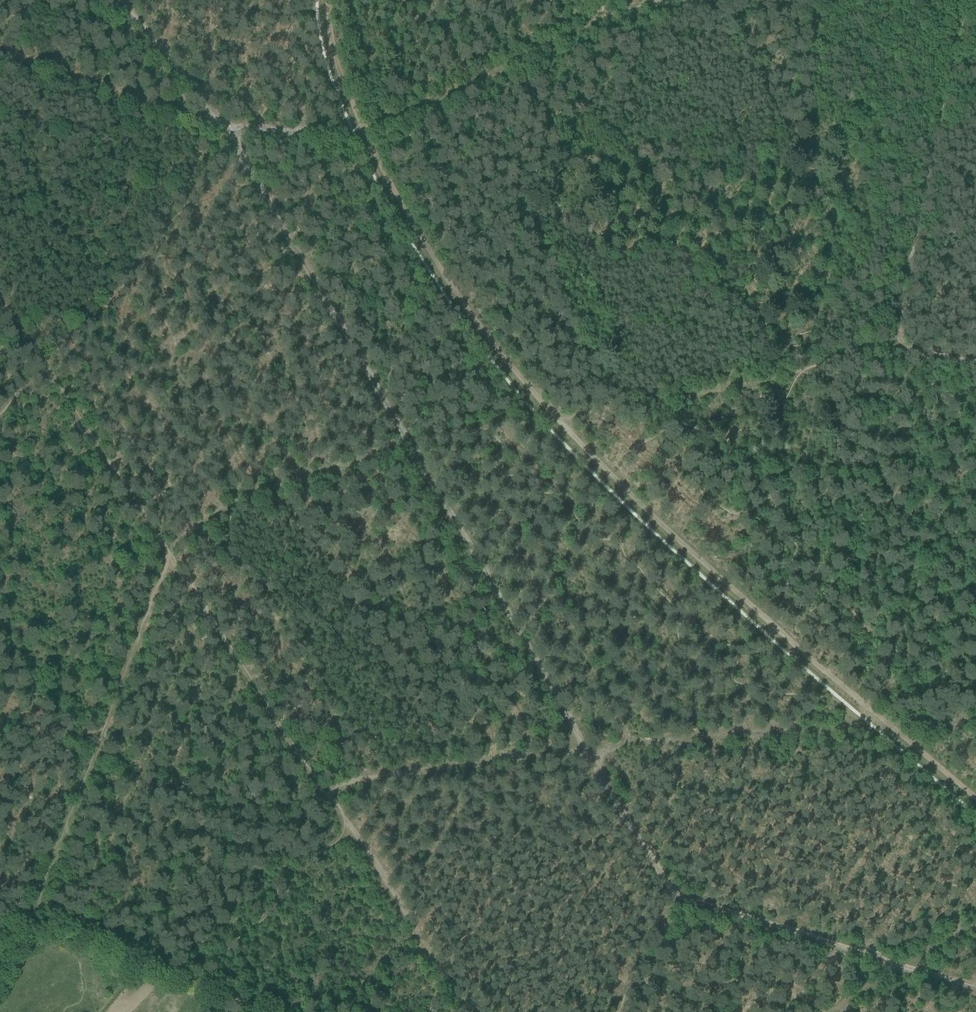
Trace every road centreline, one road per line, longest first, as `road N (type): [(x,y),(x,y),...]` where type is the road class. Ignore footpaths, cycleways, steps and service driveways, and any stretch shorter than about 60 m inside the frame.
road 1 (track): [(975,804),(551,418),(400,204),(346,100),(328,0)]
road 2 (track): [(0,58),(197,122),(305,135),(390,124),(564,41)]
road 3 (track): [(585,744),(650,864),(701,904),(975,988)]
road 4 (track): [(28,909),(165,551)]
road 5 (track): [(964,0),(897,345)]
road 6 (track): [(411,445),(585,744)]
road 7 (track): [(585,744),(849,728),(876,718)]
road 8 (track): [(326,788),(165,551)]
road 9 (track): [(798,368),(747,388),(540,418)]
road 10 (track): [(116,0),(215,111),(266,199)]
road 11 (track): [(165,551),(40,358)]
road 12 (track): [(321,291),(411,445)]
road 13 (track): [(436,974),(352,828)]
road 14 (track): [(975,923),(834,1011)]
road 15 (track): [(462,764),(326,788)]
road 16 (track): [(165,551),(228,503),(274,489)]
road 17 (track): [(585,744),(462,764)]

